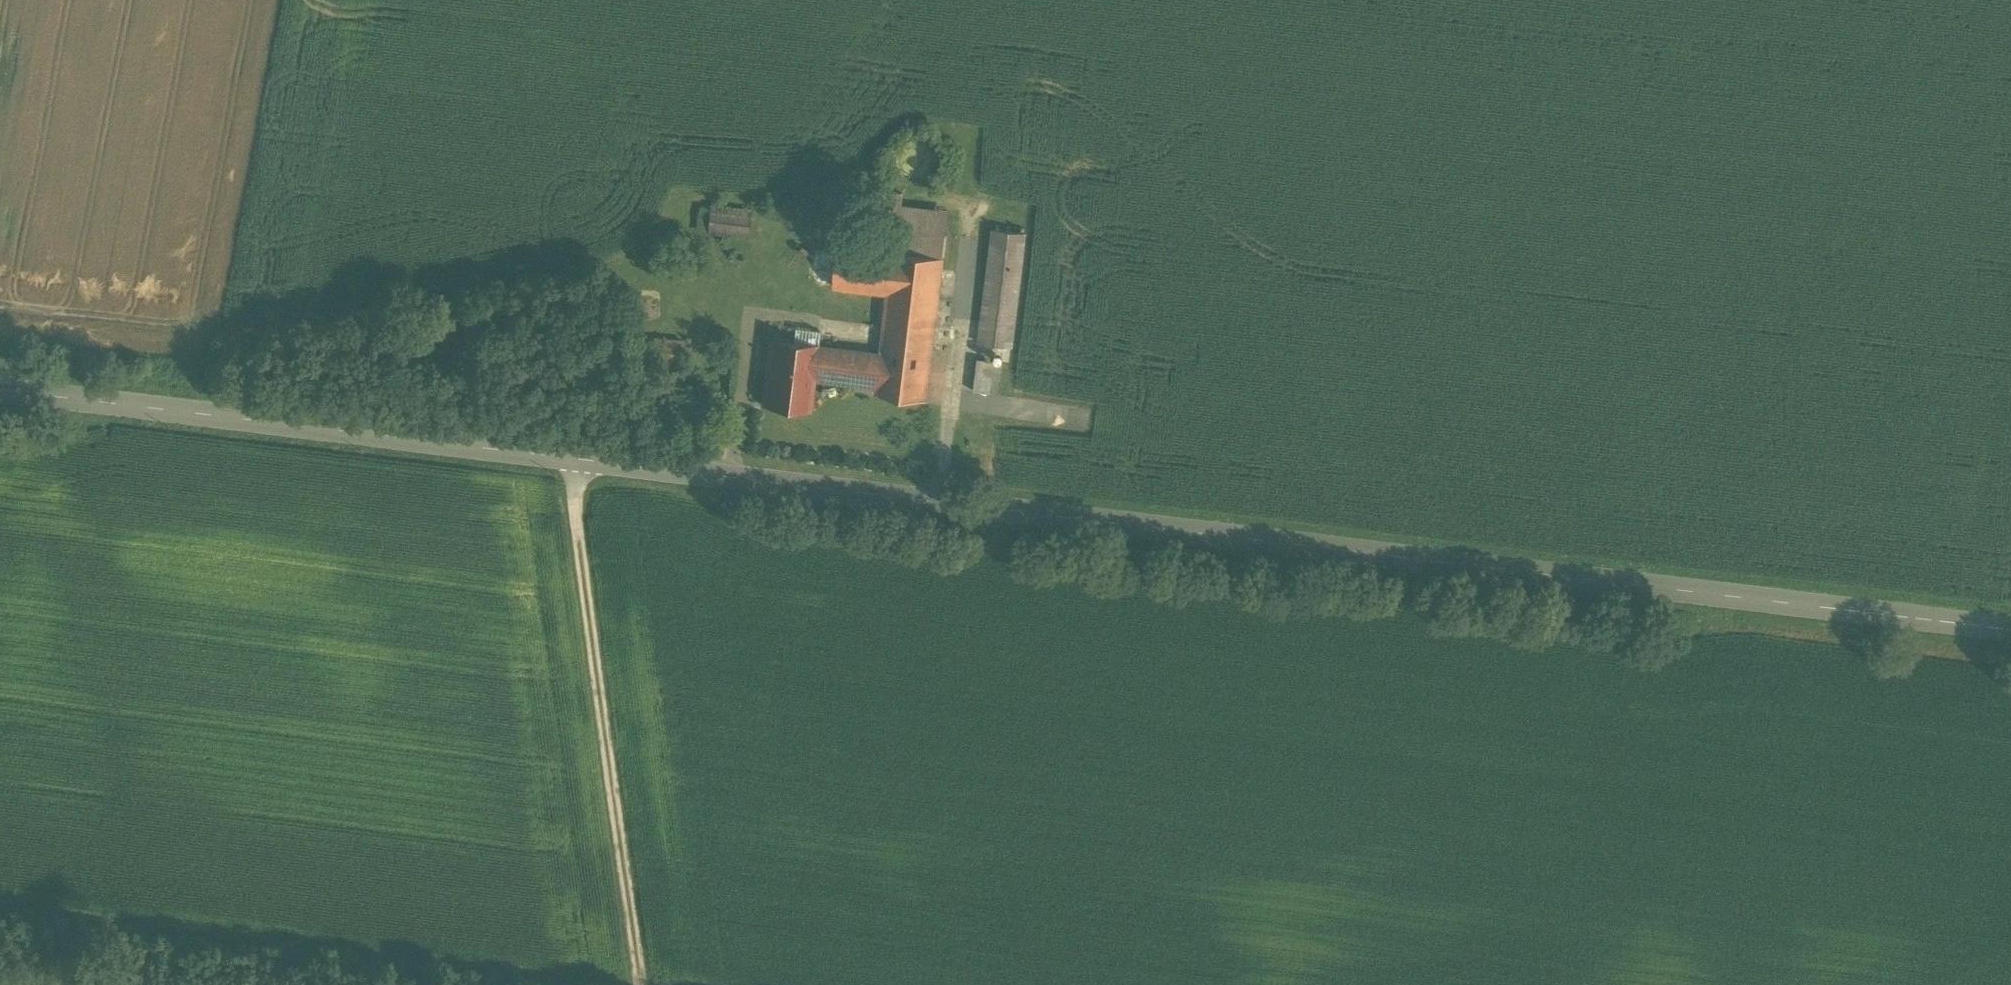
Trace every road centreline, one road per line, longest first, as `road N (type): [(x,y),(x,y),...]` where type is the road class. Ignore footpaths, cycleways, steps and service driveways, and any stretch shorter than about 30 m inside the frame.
road 1 (tertiary): [(2010,629),(0,389)]
road 2 (track): [(571,458),(643,984)]

